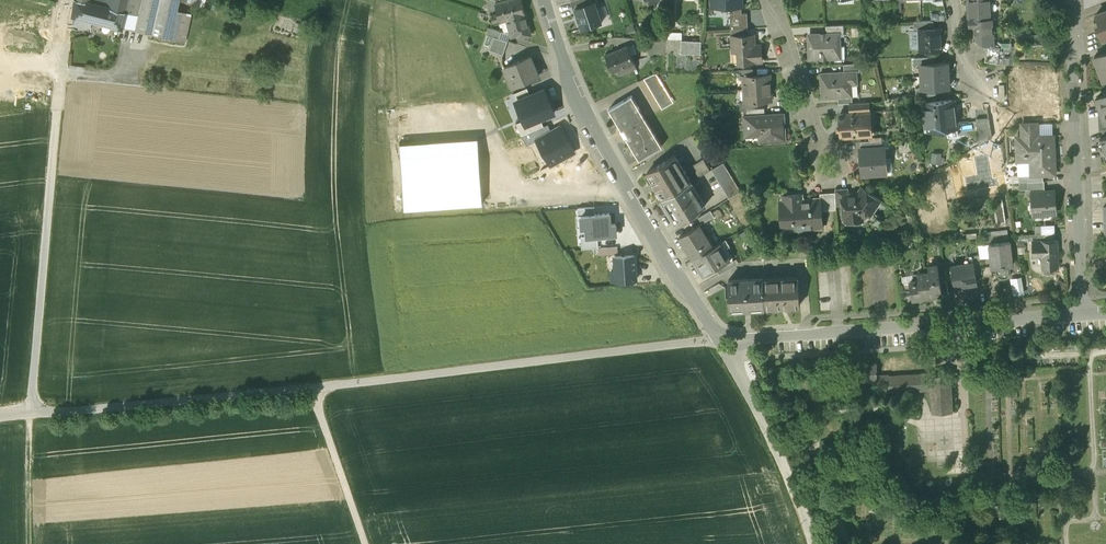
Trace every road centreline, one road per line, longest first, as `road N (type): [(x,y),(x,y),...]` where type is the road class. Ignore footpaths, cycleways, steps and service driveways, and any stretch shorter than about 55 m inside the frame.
road 1 (track): [(729,343),(0,418)]
road 2 (residential): [(544,0),(602,147),(709,326),(729,343)]
road 3 (residential): [(729,343),(1083,314)]
road 4 (track): [(32,414),(60,79)]
road 5 (residential): [(1083,314),(1069,0)]
road 6 (residential): [(729,343),(810,543)]
road 7 (residential): [(771,0),(828,161)]
road 8 (track): [(365,543),(313,388)]

